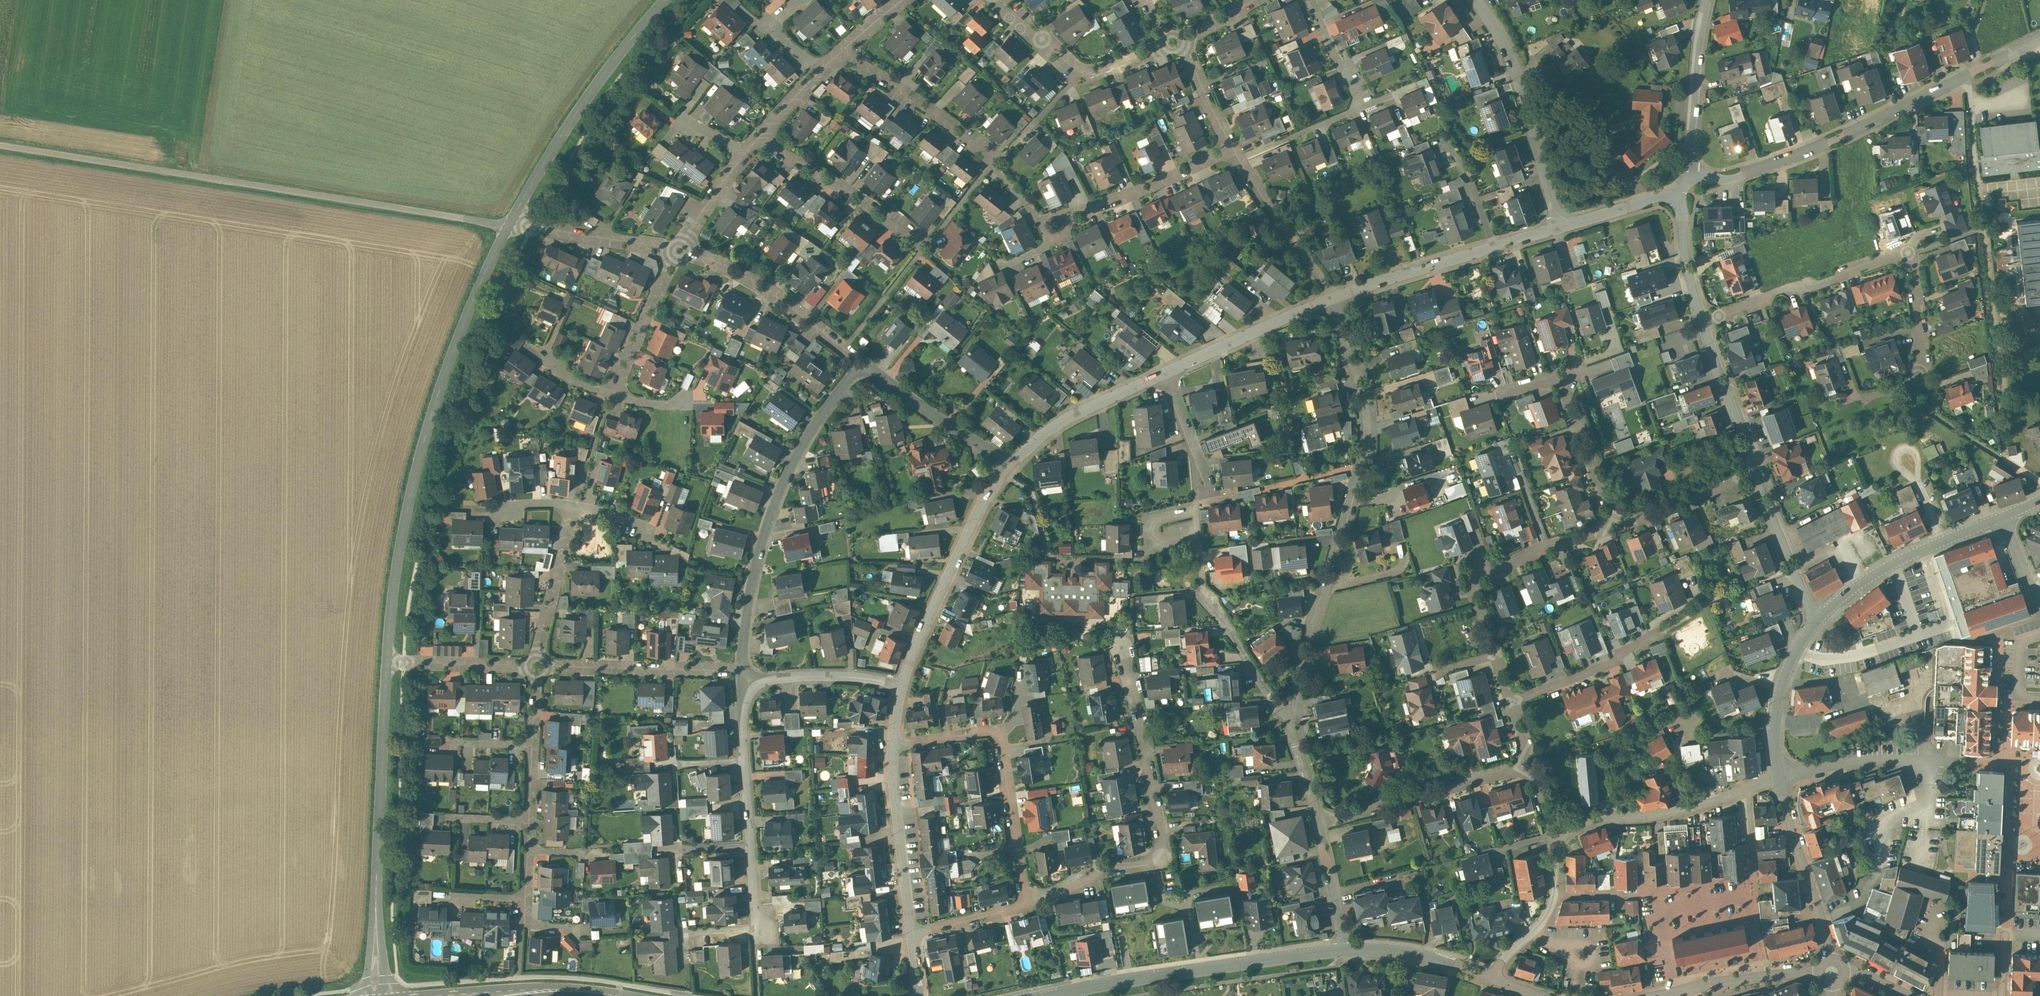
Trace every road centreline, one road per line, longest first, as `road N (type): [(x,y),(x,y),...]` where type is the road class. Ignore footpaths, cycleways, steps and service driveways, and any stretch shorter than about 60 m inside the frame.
road 1 (unclassified): [(0,145),(507,227)]
road 2 (secondary): [(386,661),(418,466),(469,309),(507,227)]
road 3 (residential): [(1861,397),(1895,391),(1917,376),(1908,253),(1701,321)]
road 4 (residential): [(2039,41),(1792,157),(1729,179),(1696,173)]
road 5 (residential): [(1028,902),(1163,858),(1121,647)]
road 6 (residential): [(862,363),(783,485),(757,562),(743,670)]
road 7 (secondary): [(376,995),(386,661)]
road 8 (tertiary): [(1340,950),(1051,995)]
road 9 (residential): [(893,743),(999,730),(1028,902)]
road 10 (secondary): [(507,227),(568,131),(670,0)]
road 11 (residential): [(1007,266),(1051,244),(1042,224),(1232,149)]
road 12 (residential): [(1363,468),(1304,646),(1290,728)]
road 13 (residential): [(1476,0),(1514,71),(1559,227)]
road 14 (residential): [(1003,467),(901,685)]
road 15 (residential): [(1498,655),(1471,580),(1615,523)]
road 16 (residential): [(1559,843),(1589,823),(1666,813),(1779,777)]
road 17 (residential): [(1529,765),(1319,822)]
road 18 (residential): [(679,251),(771,291),(862,363)]
road 19 (tertiary): [(2003,516),(1883,570),(1819,619)]
road 20 (residential): [(743,670),(536,666)]
road 21 (tertiary): [(1779,777),(1832,972)]
road 22 (residential): [(924,246),(758,140)]
road 23 (residential): [(893,743),(911,931)]
road 24 (residential): [(1164,373),(1064,419),(1003,467)]
road 25 (residential): [(994,161),(842,52)]
road 26 (residential): [(1331,299),(1164,373)]
road 27 (residential): [(1232,149),(1331,299)]
road 28 (tertiary): [(1832,972),(1722,981),(1658,995)]
road 29 (residential): [(1003,467),(862,363)]
road 30 (residential): [(1331,299),(1367,406),(1363,468)]
road 31 (residential): [(1707,0),(1691,121),(1696,173)]
road 32 (residential): [(507,227),(679,251)]
road 33 (residential): [(1493,247),(1331,299)]
road 34 (tertiary): [(1819,619),(1781,688),(1779,777)]
road 35 (residential): [(1511,701),(1616,663),(1663,633)]
road 36 (residential): [(1290,728),(1200,587)]
road 37 (residential): [(536,666),(575,505)]
road 38 (residential): [(1701,321),(1757,474)]
road 39 (residential): [(1560,374),(1615,523)]
road 40 (residential): [(901,685),(831,675),(743,678)]
road 41 (residential): [(679,251),(613,395)]
road 42 (residential): [(1757,474),(1819,619)]
road 43 (tertiary): [(1493,977),(1403,952),(1340,950)]
road 44 (residential): [(1779,777),(1851,762),(1928,759)]
road 45 (residential): [(1615,523),(1757,474)]
road 46 (residential): [(536,666),(386,661)]
road 47 (tertiary): [(609,994),(461,995)]
road 48 (residential): [(1164,373),(1206,484),(1194,504)]
road 49 (residential): [(1680,190),(1686,267),(1701,321)]
road 50 (residential): [(1319,822),(1340,950)]
road 51 (residential): [(1680,190),(1559,227)]
road 52 (residential): [(1176,41),(1232,149)]
road 53 (residential): [(1028,902),(911,931)]

